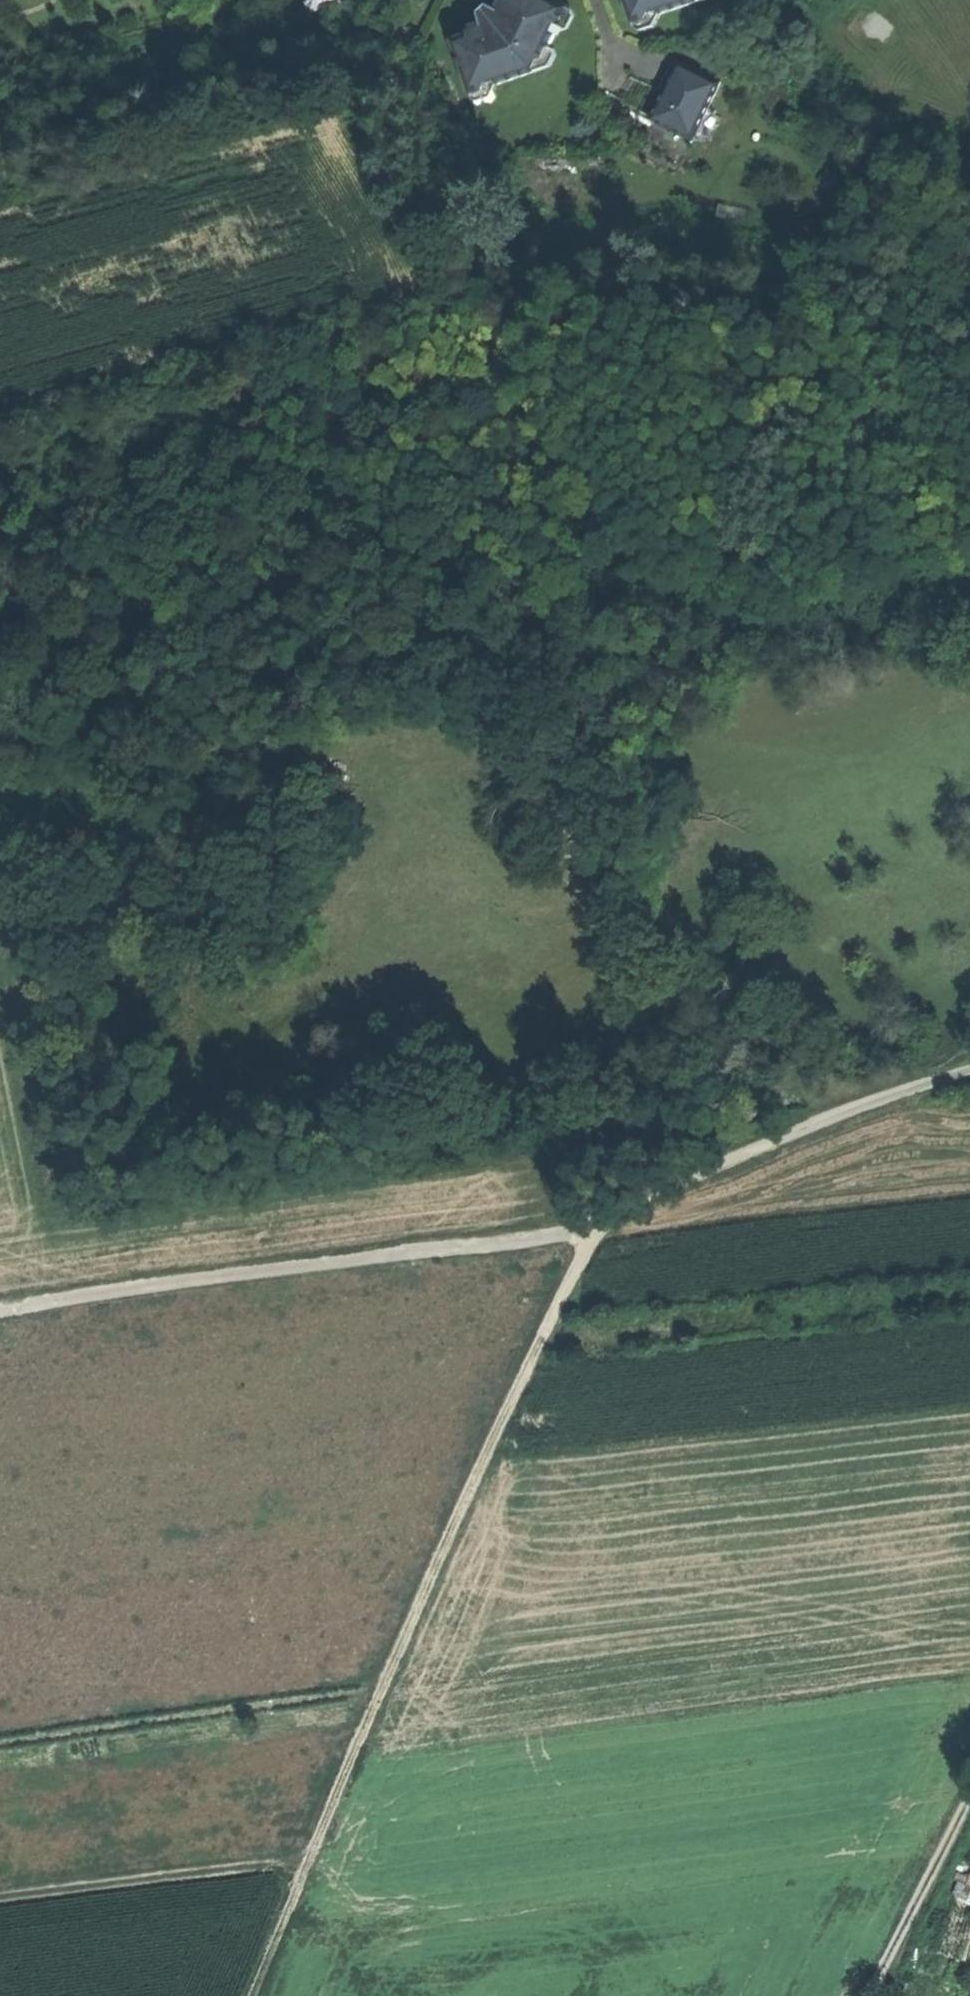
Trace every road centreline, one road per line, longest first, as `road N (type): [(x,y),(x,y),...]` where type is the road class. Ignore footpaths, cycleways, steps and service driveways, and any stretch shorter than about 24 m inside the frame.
road 1 (track): [(605,1218),(257,1995)]
road 2 (track): [(605,1218),(0,1299)]
road 3 (residential): [(969,1062),(848,1104),(605,1218)]
road 4 (track): [(317,1848),(0,1888)]
road 5 (track): [(879,1995),(969,1806)]

